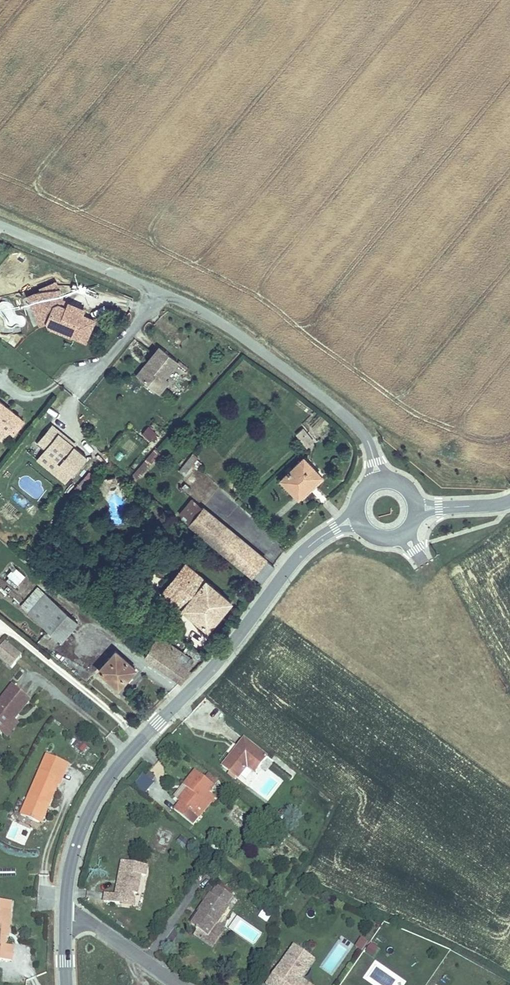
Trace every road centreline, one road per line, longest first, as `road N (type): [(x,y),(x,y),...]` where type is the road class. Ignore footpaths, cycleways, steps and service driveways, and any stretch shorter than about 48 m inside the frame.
road 1 (tertiary): [(65,921),(75,852),(99,796),(227,652),(301,552),(359,520)]
road 2 (unclassified): [(379,481),(367,442),(344,413),(251,341),(156,291)]
road 3 (unclassified): [(156,291),(0,225)]
road 4 (residential): [(65,921),(93,925),(178,984)]
road 5 (residential): [(78,380),(101,367),(156,291)]

